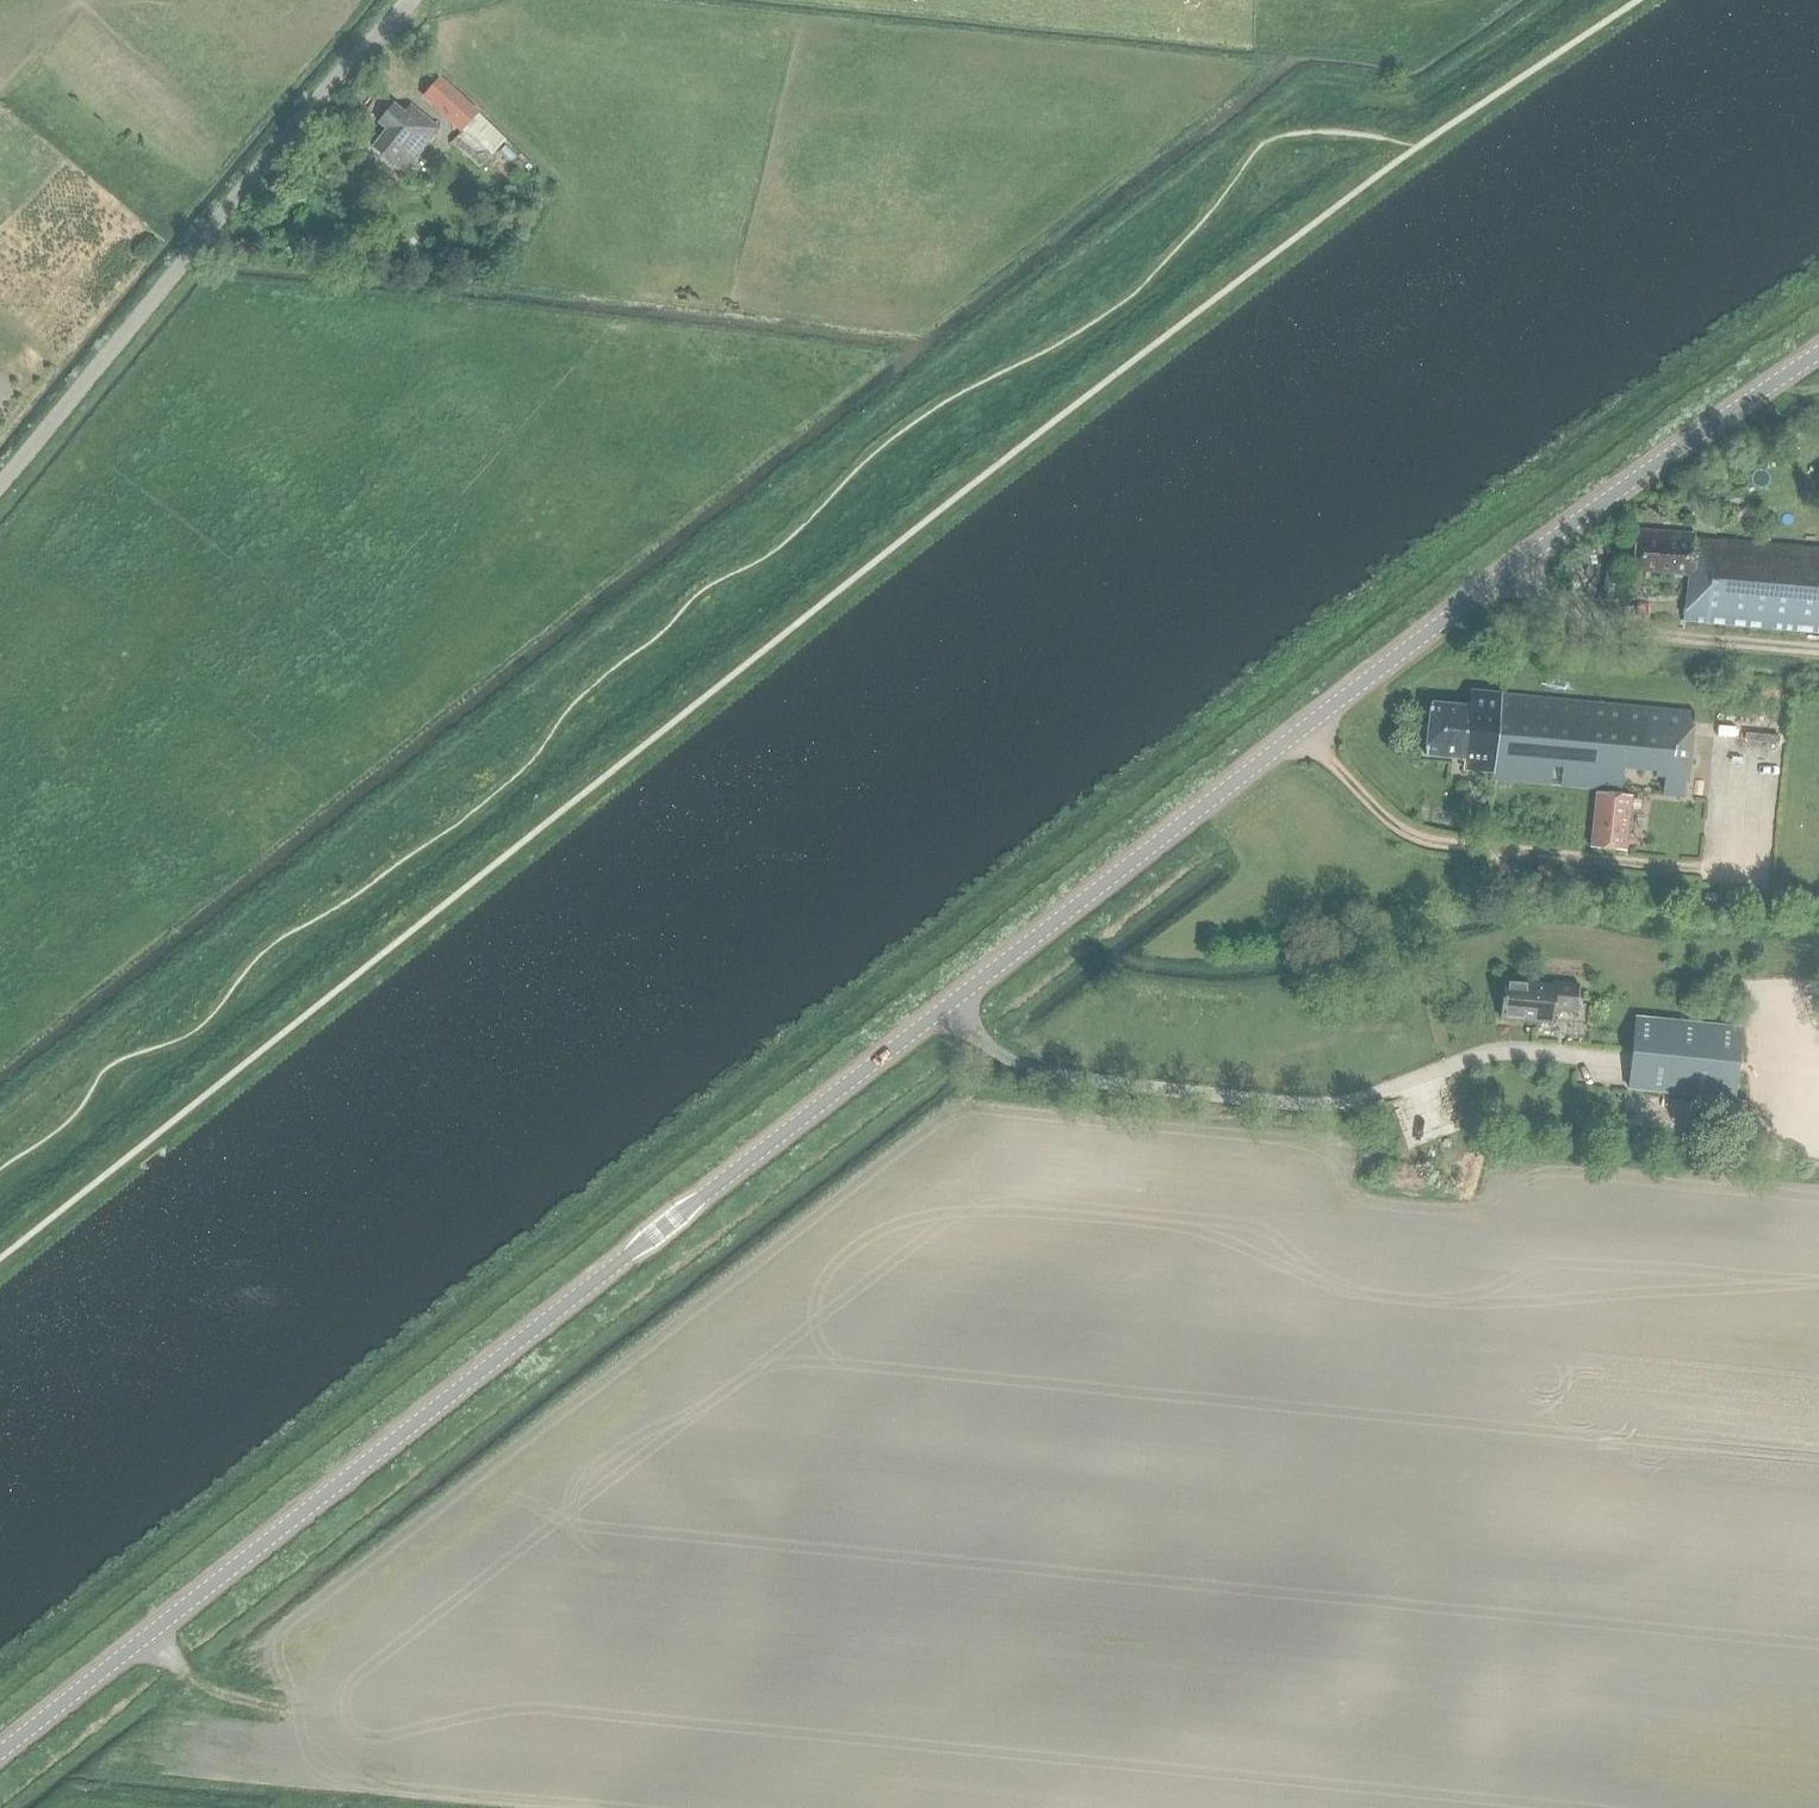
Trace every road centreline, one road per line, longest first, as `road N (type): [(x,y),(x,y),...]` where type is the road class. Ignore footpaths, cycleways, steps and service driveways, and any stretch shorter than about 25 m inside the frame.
road 1 (tertiary): [(0,1750),(1300,730),(1818,346)]
road 2 (unclassified): [(0,492),(408,0)]
road 3 (track): [(1300,730),(1396,826),(1423,841),(1740,869)]
road 4 (track): [(1515,571),(1542,597),(1627,630),(1818,652)]

